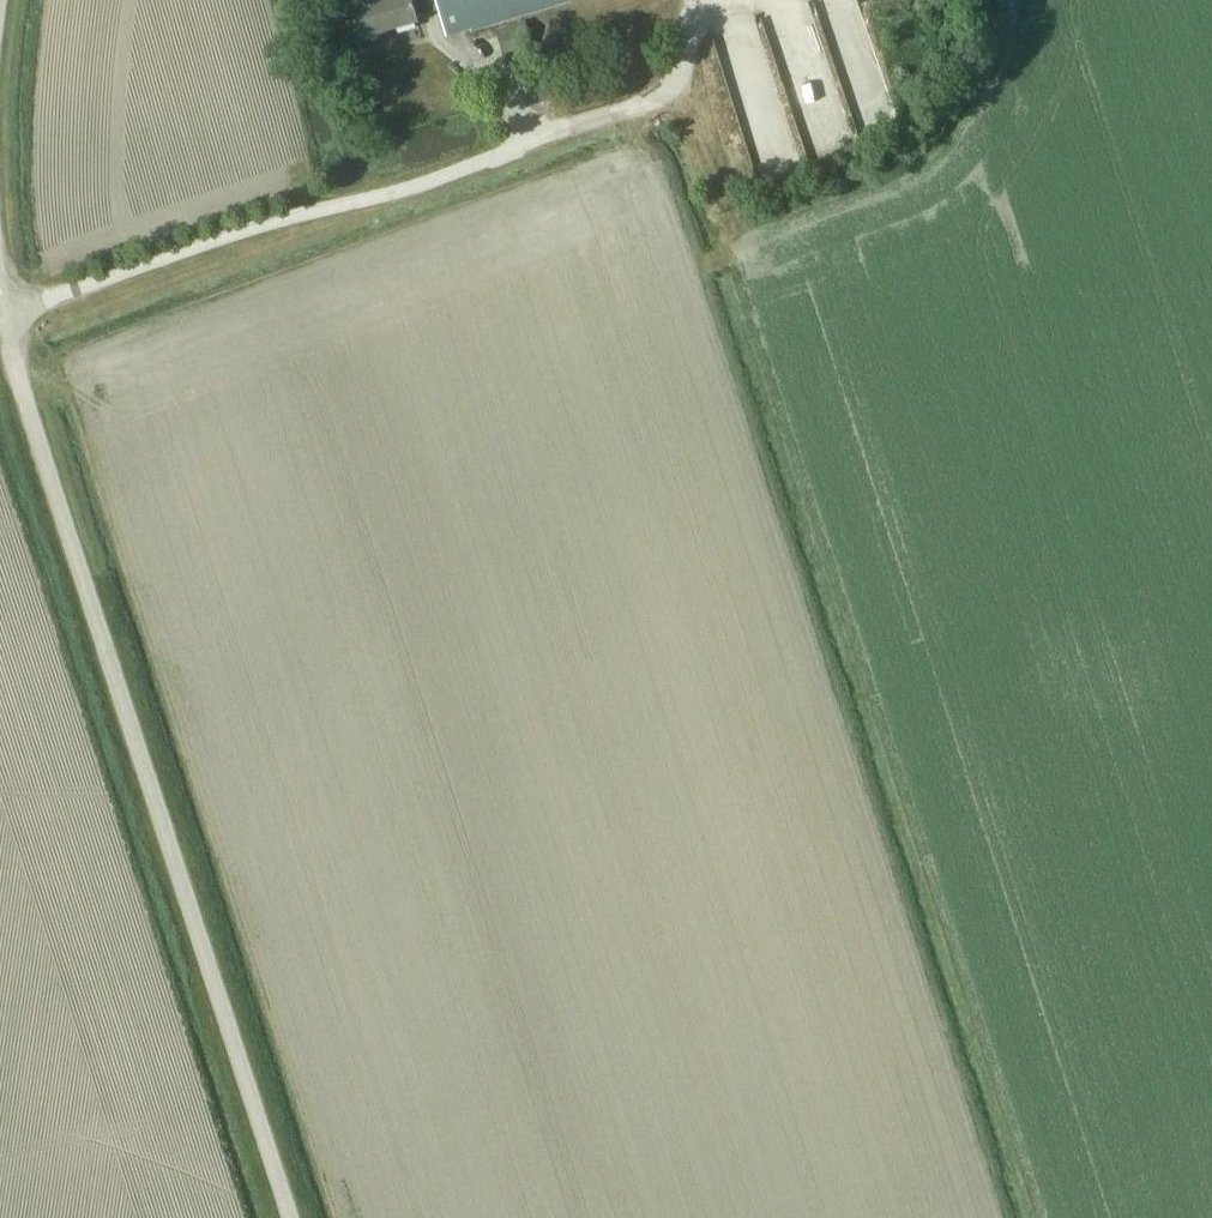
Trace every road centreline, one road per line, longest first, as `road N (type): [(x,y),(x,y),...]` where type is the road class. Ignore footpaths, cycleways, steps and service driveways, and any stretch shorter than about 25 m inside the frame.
road 1 (unclassified): [(288,1217),(40,451),(0,292)]

